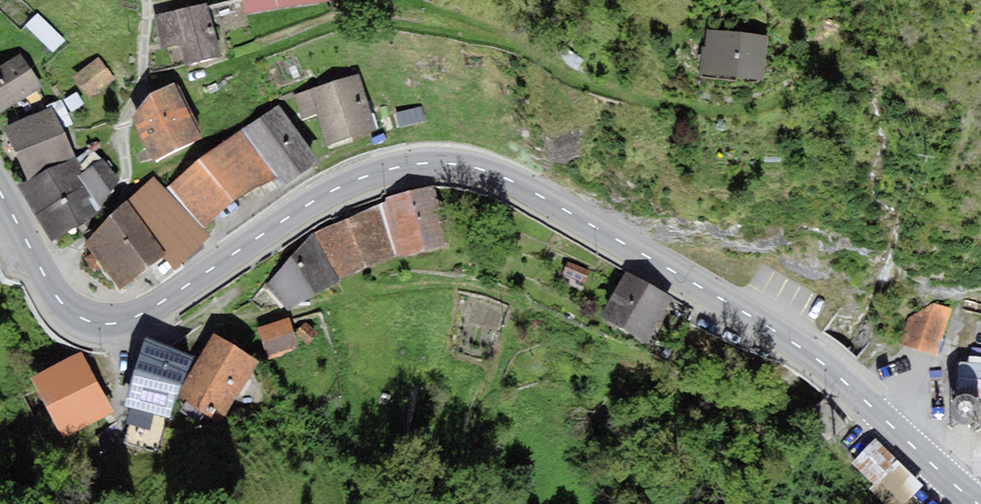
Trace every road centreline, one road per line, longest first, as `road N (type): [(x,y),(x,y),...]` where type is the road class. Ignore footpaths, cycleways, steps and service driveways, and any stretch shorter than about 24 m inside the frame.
road 1 (secondary): [(978,503),(801,348),(485,171),(414,164),(353,181),(115,323),(67,309),(0,193)]

